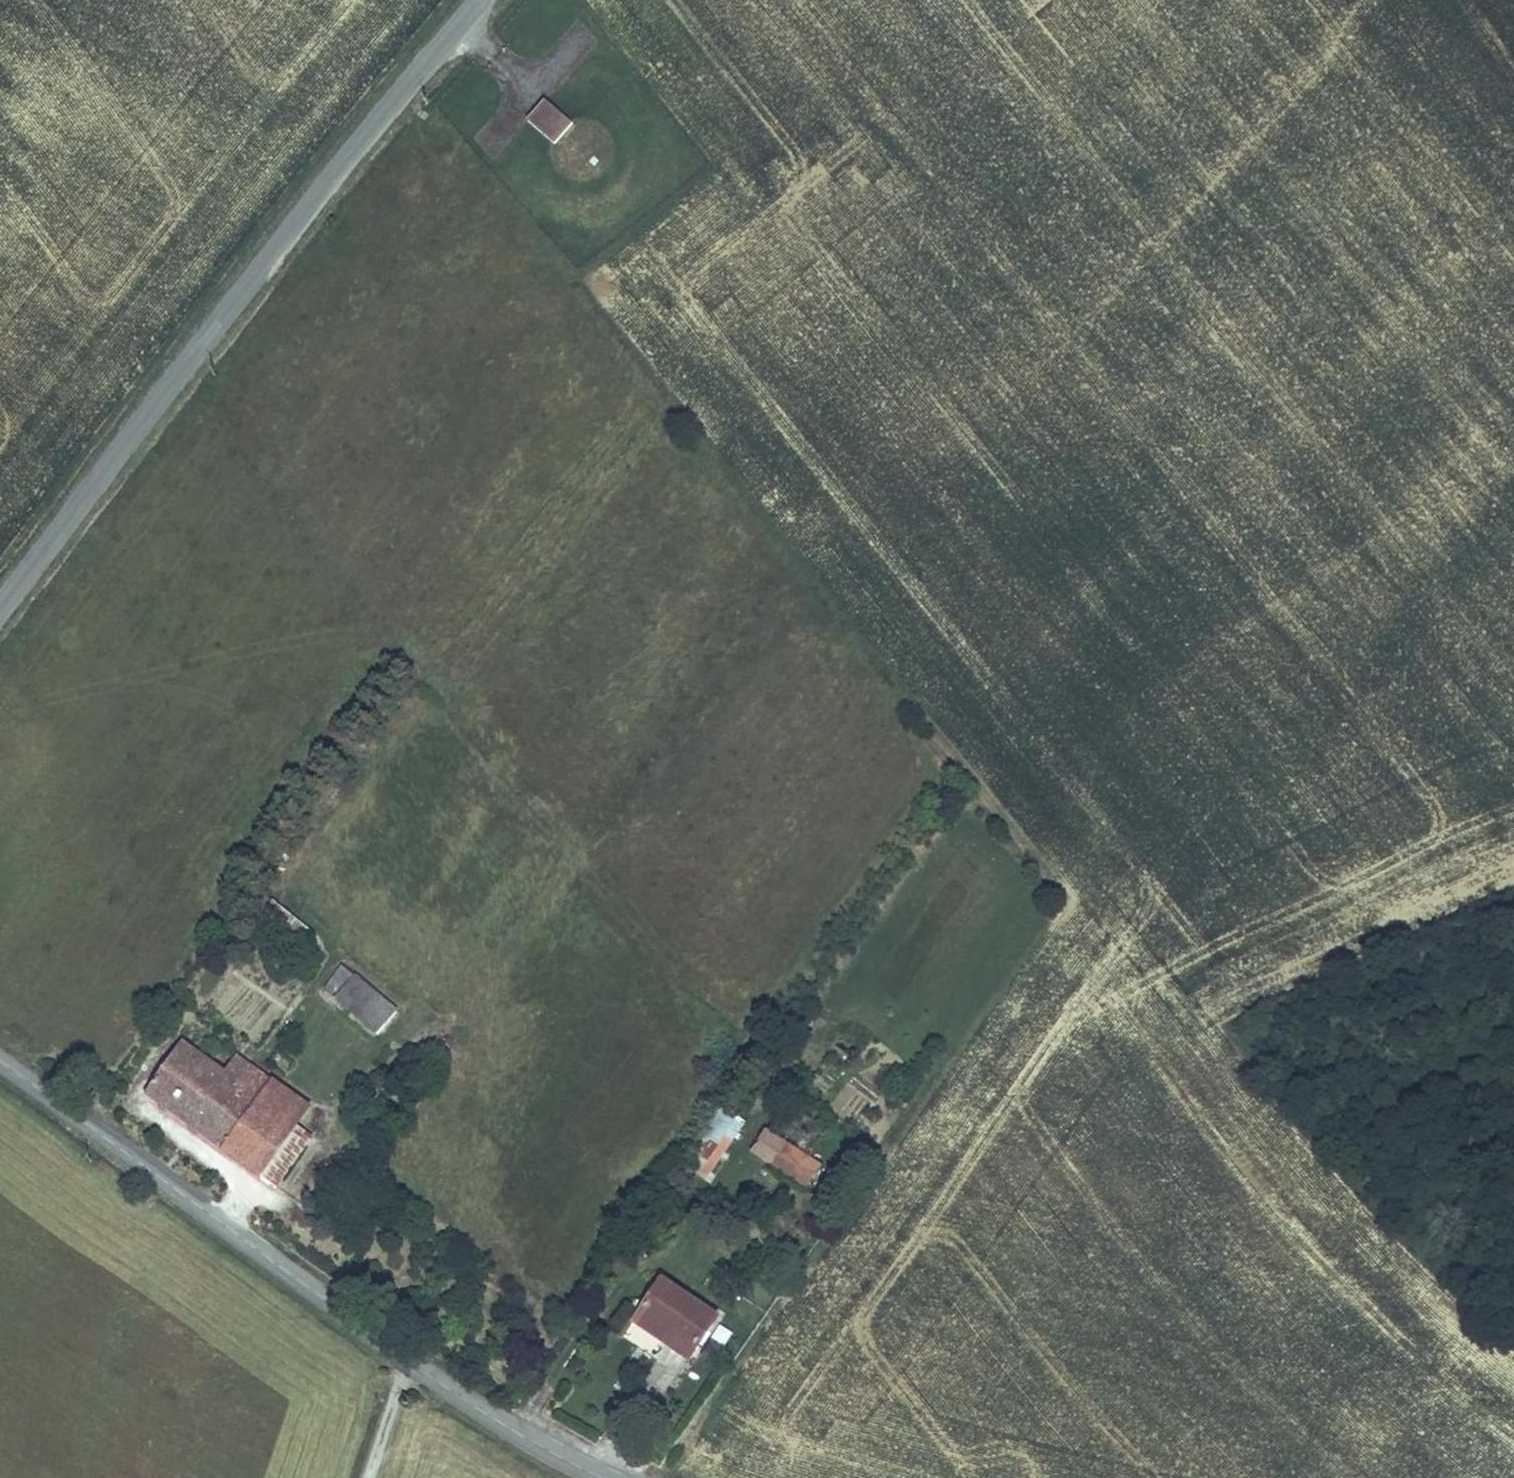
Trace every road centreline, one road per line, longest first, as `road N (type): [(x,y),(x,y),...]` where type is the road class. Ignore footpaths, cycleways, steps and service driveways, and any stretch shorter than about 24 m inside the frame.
road 1 (tertiary): [(467,0),(0,595)]
road 2 (tertiary): [(601,1476),(412,1362),(0,1062)]

